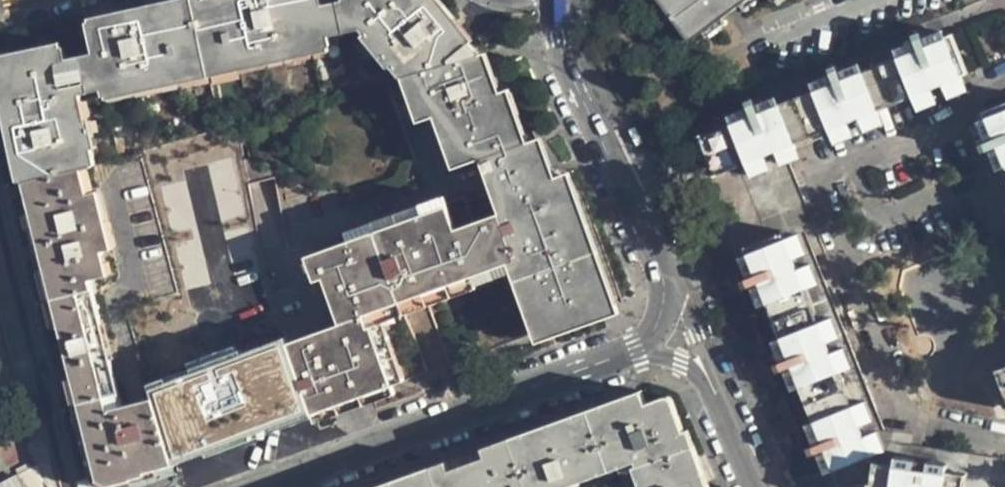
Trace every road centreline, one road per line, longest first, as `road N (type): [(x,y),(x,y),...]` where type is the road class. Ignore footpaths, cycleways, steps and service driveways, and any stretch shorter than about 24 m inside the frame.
road 1 (tertiary): [(255,486),(654,345)]
road 2 (tertiary): [(667,287),(571,67),(554,0)]
road 3 (residential): [(0,231),(69,486)]

